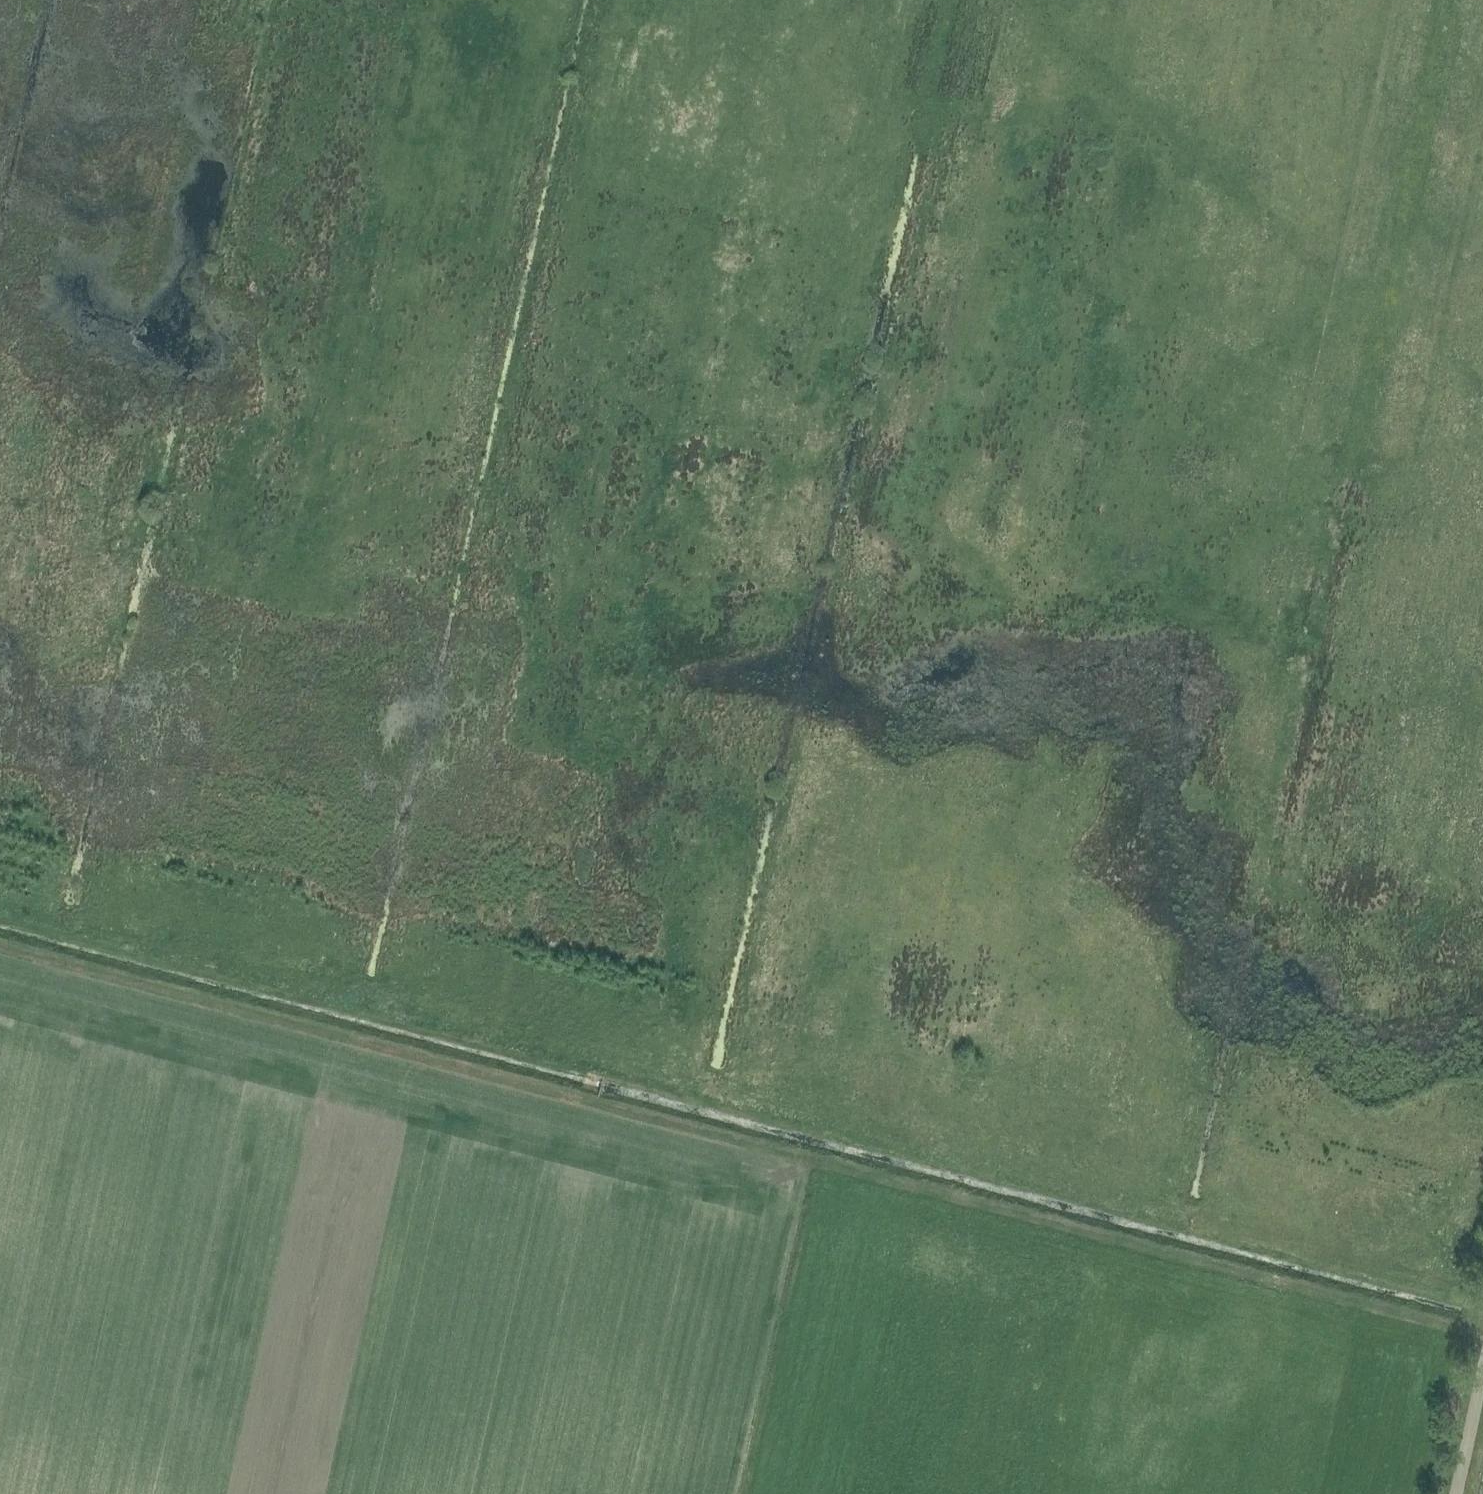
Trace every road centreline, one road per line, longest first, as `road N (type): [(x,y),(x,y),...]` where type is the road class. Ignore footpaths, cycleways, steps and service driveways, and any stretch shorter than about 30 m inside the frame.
road 1 (unclassified): [(1457,1493),(1482,1376)]

